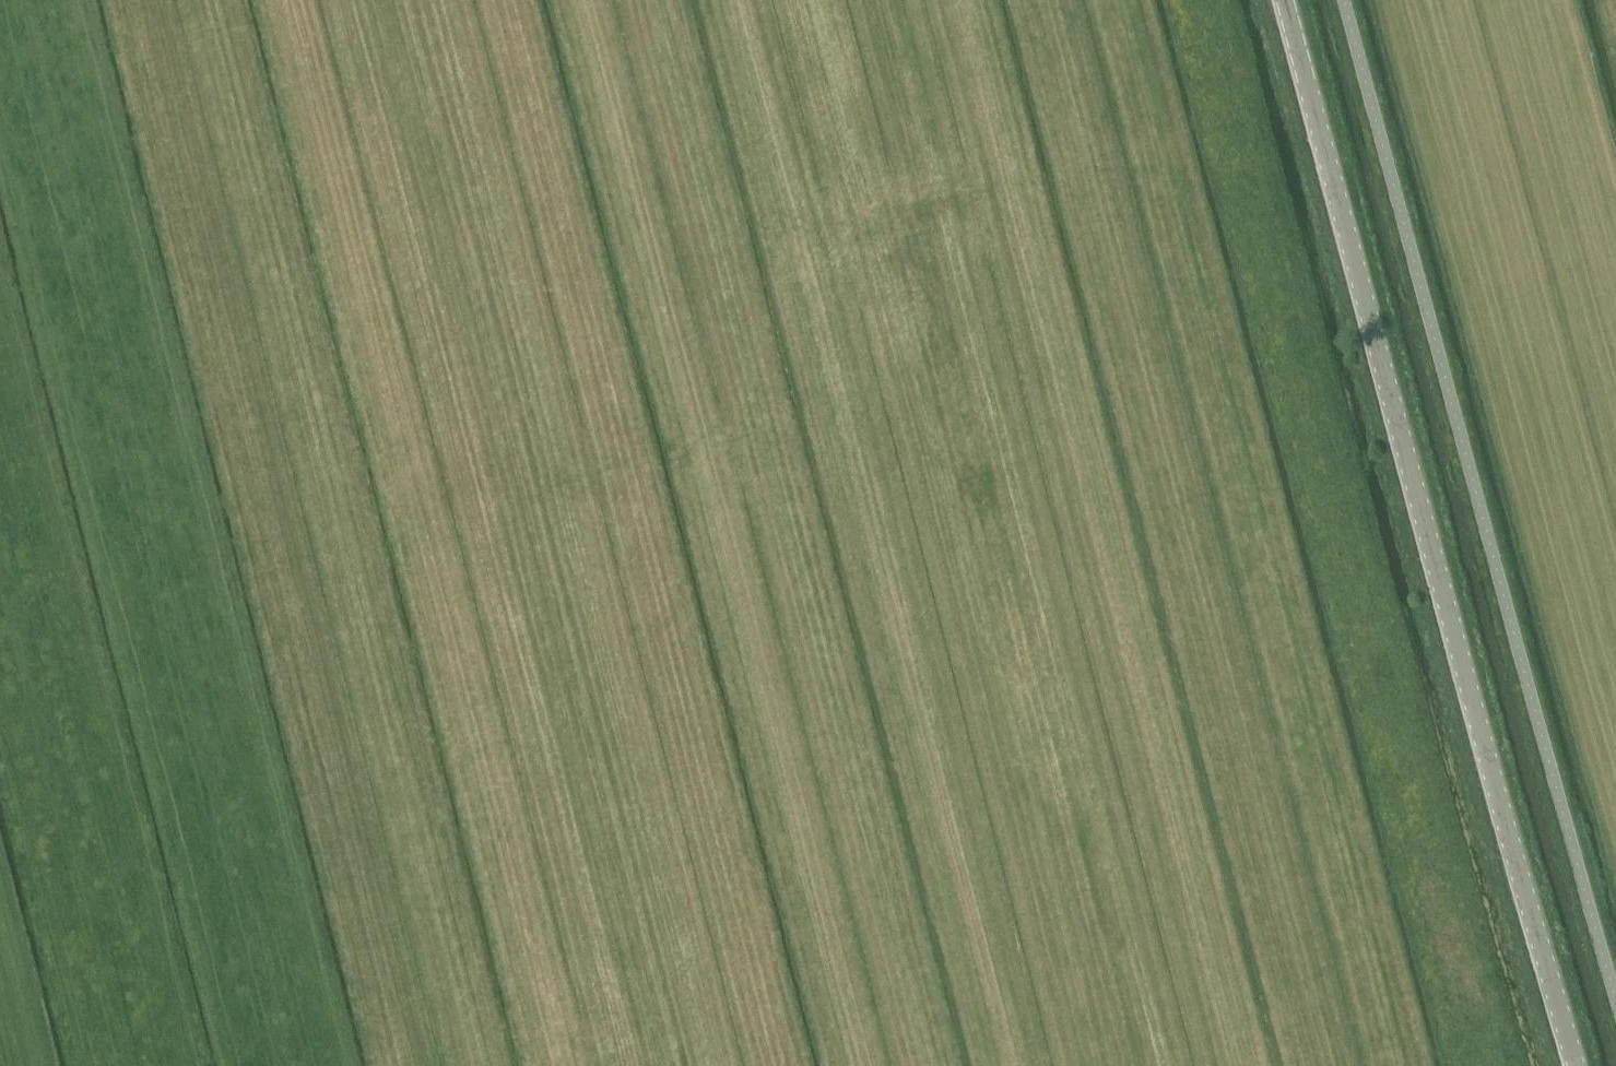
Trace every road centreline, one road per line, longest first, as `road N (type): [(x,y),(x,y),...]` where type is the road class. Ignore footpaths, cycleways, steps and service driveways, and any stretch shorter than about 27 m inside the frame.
road 1 (tertiary): [(1576,1065),(1288,0)]

